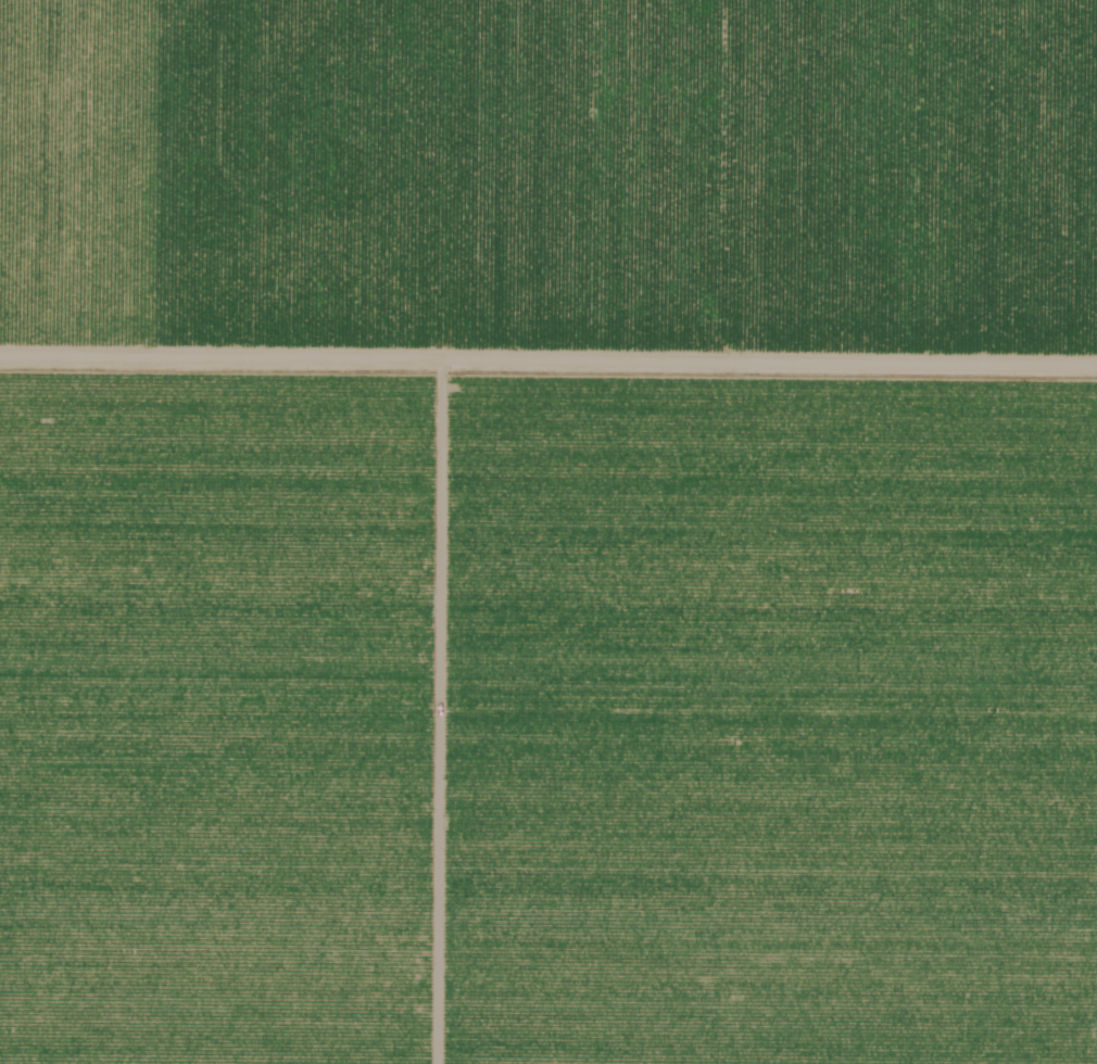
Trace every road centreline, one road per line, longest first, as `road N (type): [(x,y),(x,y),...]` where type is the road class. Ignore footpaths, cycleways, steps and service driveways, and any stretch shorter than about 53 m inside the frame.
road 1 (residential): [(1096,361),(0,343)]

